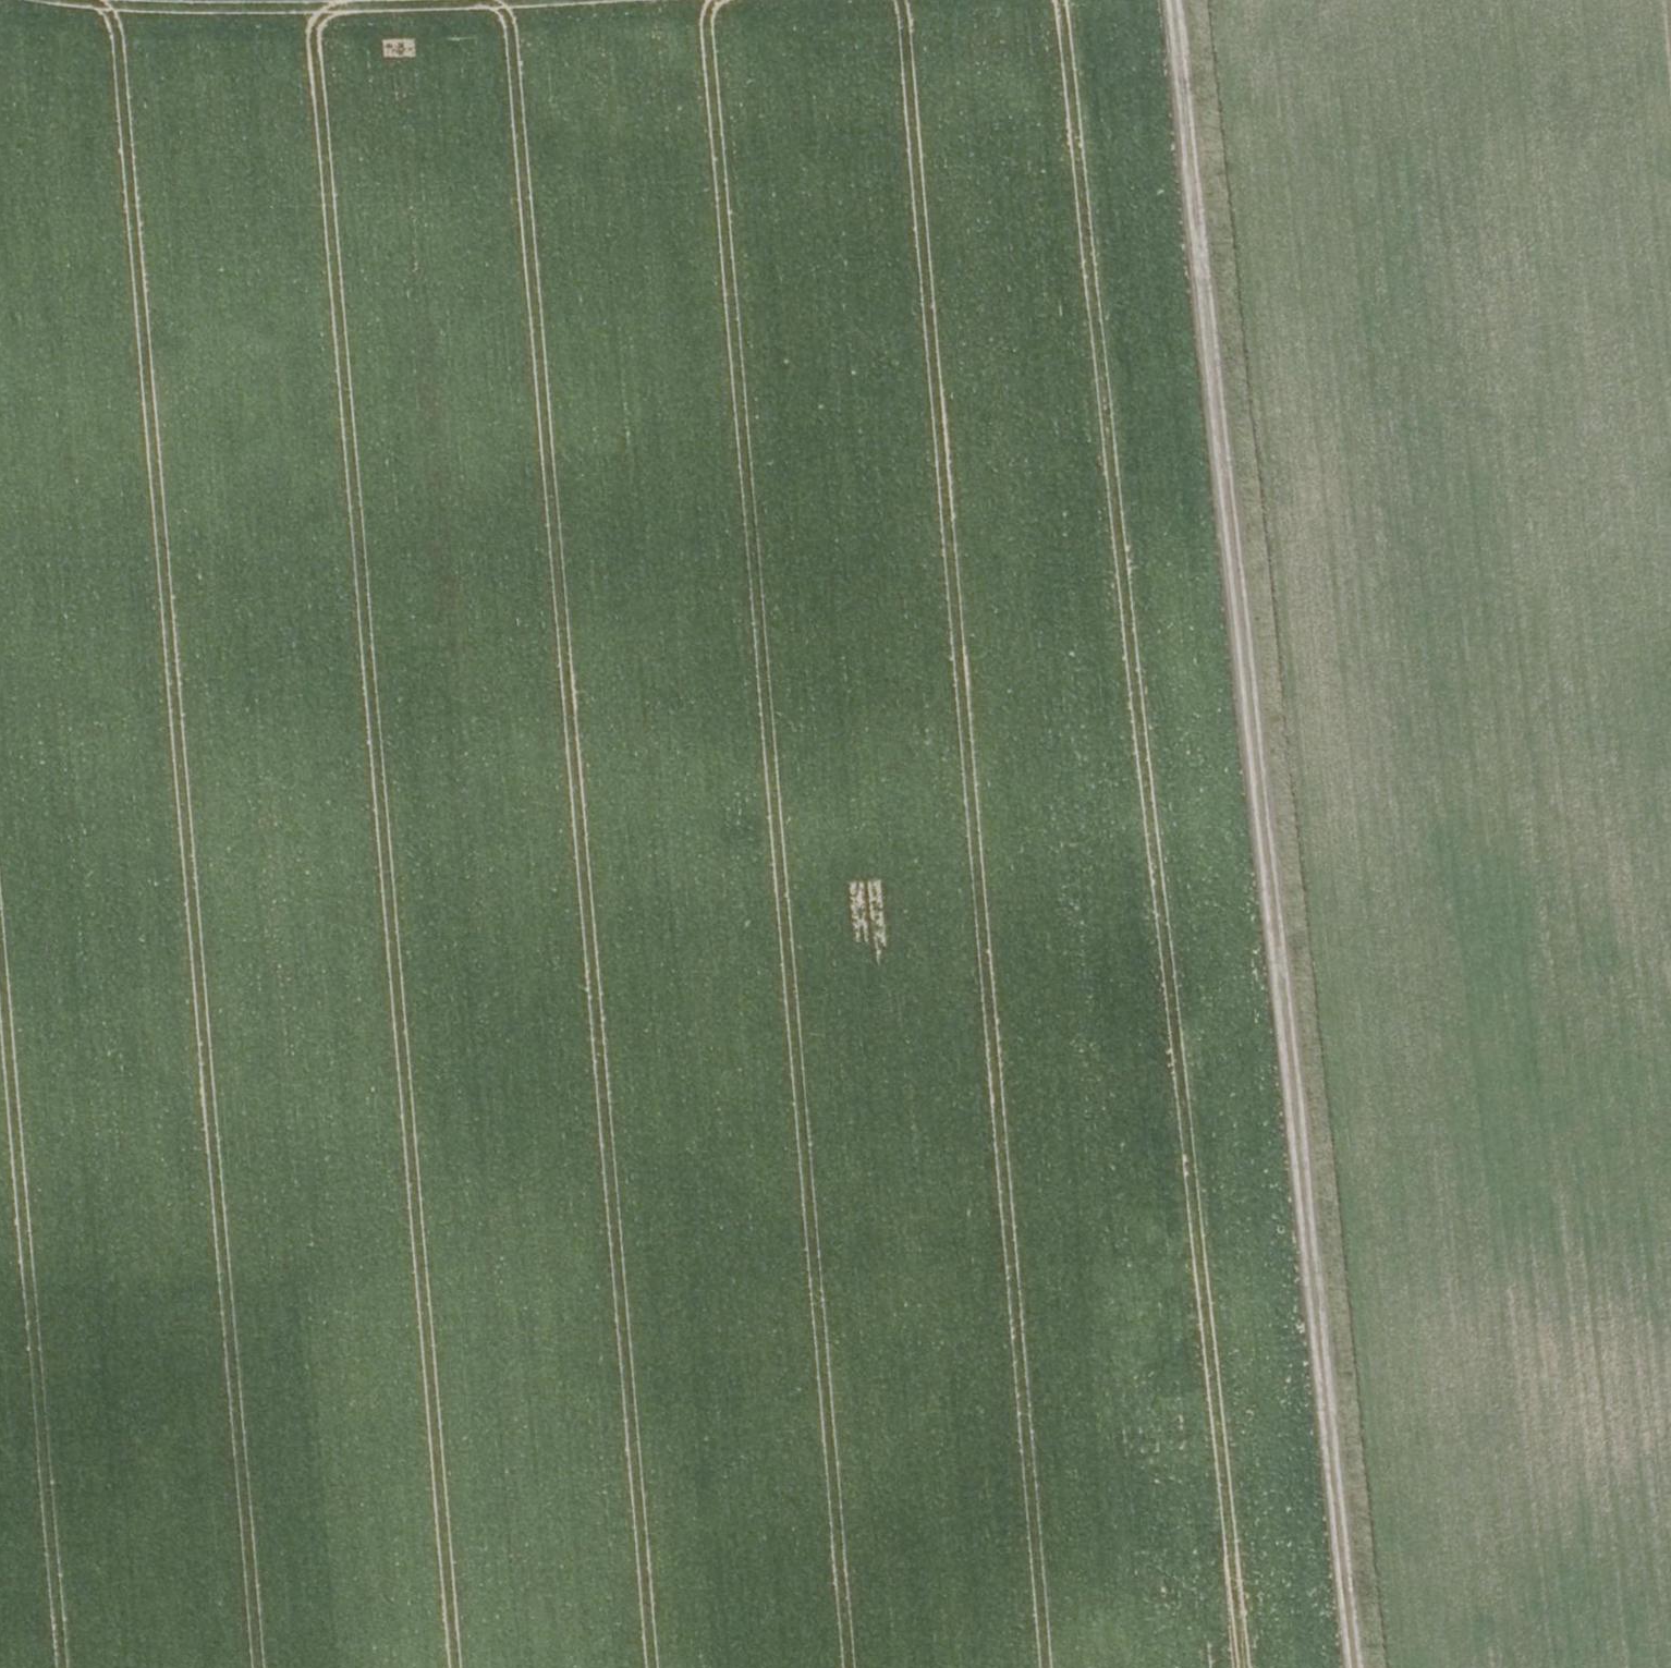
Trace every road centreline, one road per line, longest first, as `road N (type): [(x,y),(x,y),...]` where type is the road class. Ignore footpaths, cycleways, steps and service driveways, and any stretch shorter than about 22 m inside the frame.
road 1 (track): [(1181,0),(1369,1667)]

